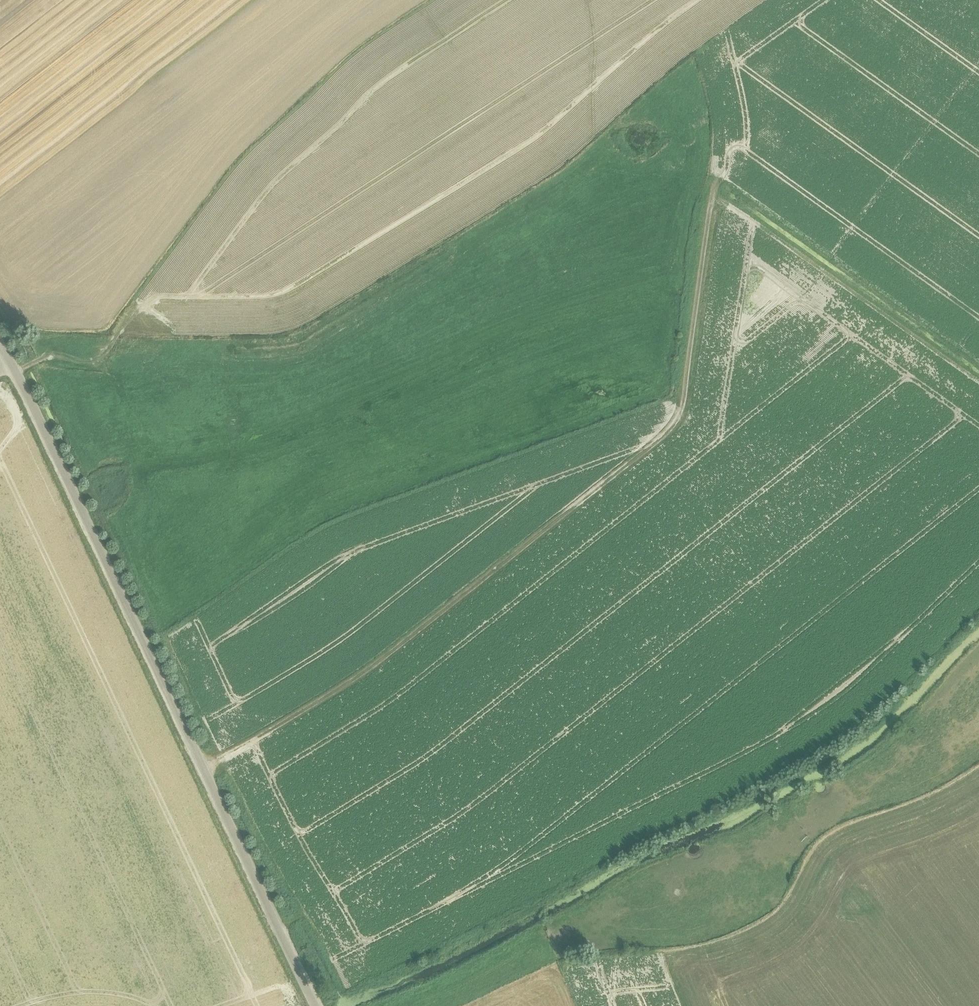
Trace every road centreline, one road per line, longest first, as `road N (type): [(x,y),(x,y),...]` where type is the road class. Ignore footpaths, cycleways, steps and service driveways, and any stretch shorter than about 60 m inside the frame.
road 1 (tertiary): [(316,1005),(0,348)]

